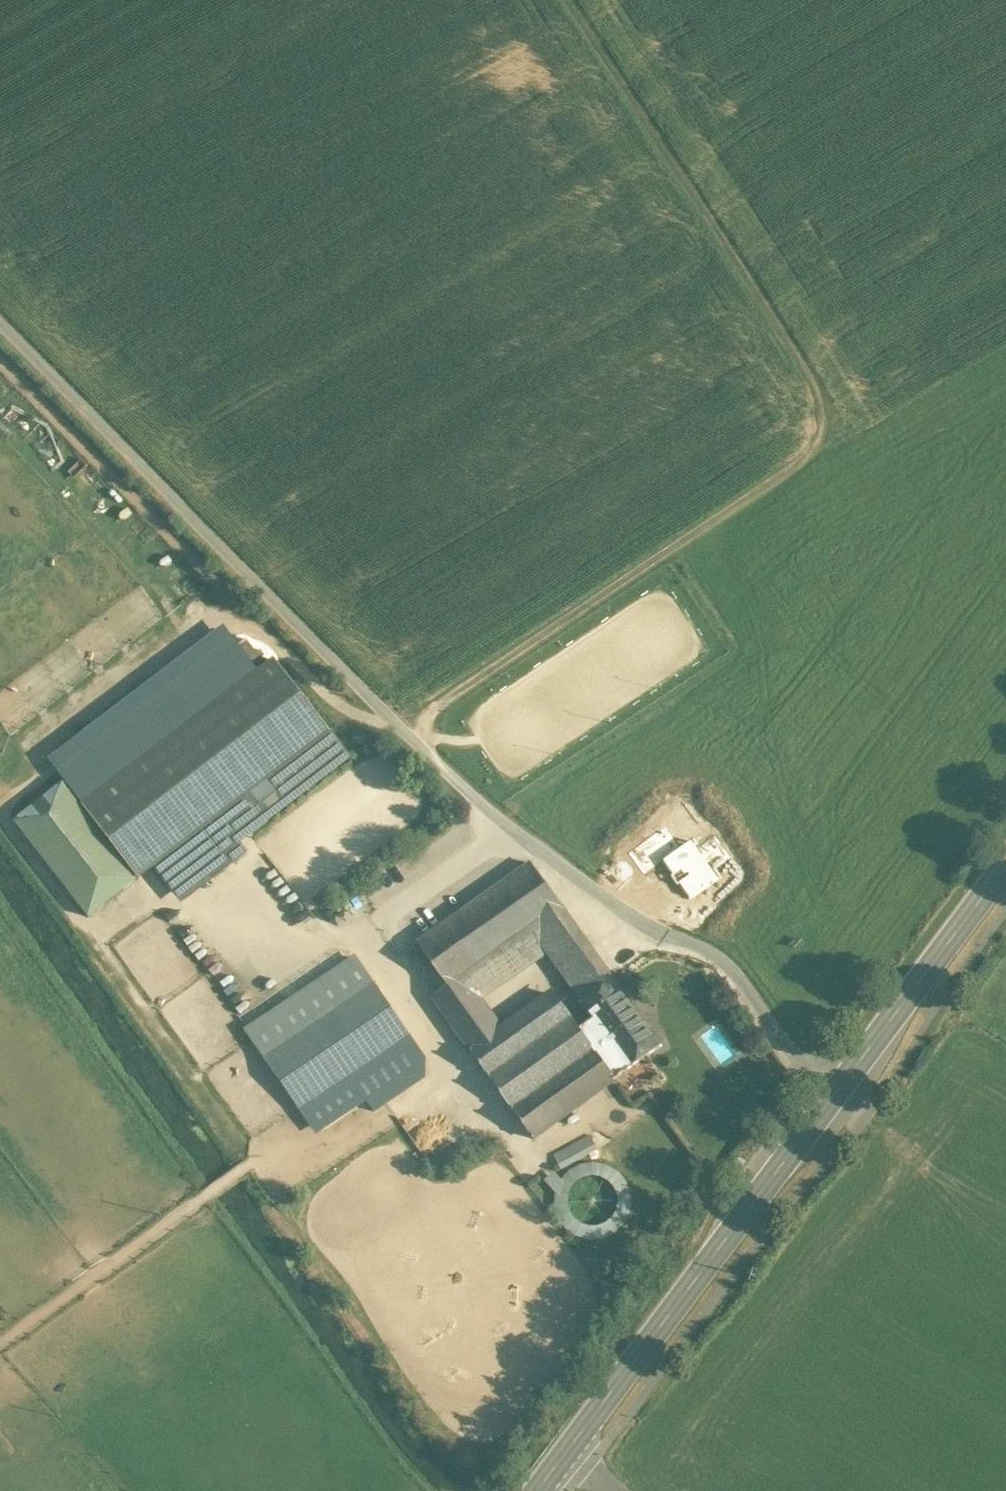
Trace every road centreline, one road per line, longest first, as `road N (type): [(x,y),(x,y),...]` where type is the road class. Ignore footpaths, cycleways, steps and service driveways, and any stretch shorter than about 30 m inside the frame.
road 1 (unclassified): [(814,1118),(722,958),(496,828),(0,327)]
road 2 (secondary): [(814,1118),(567,1454)]
road 3 (secondary): [(1005,860),(814,1118)]

